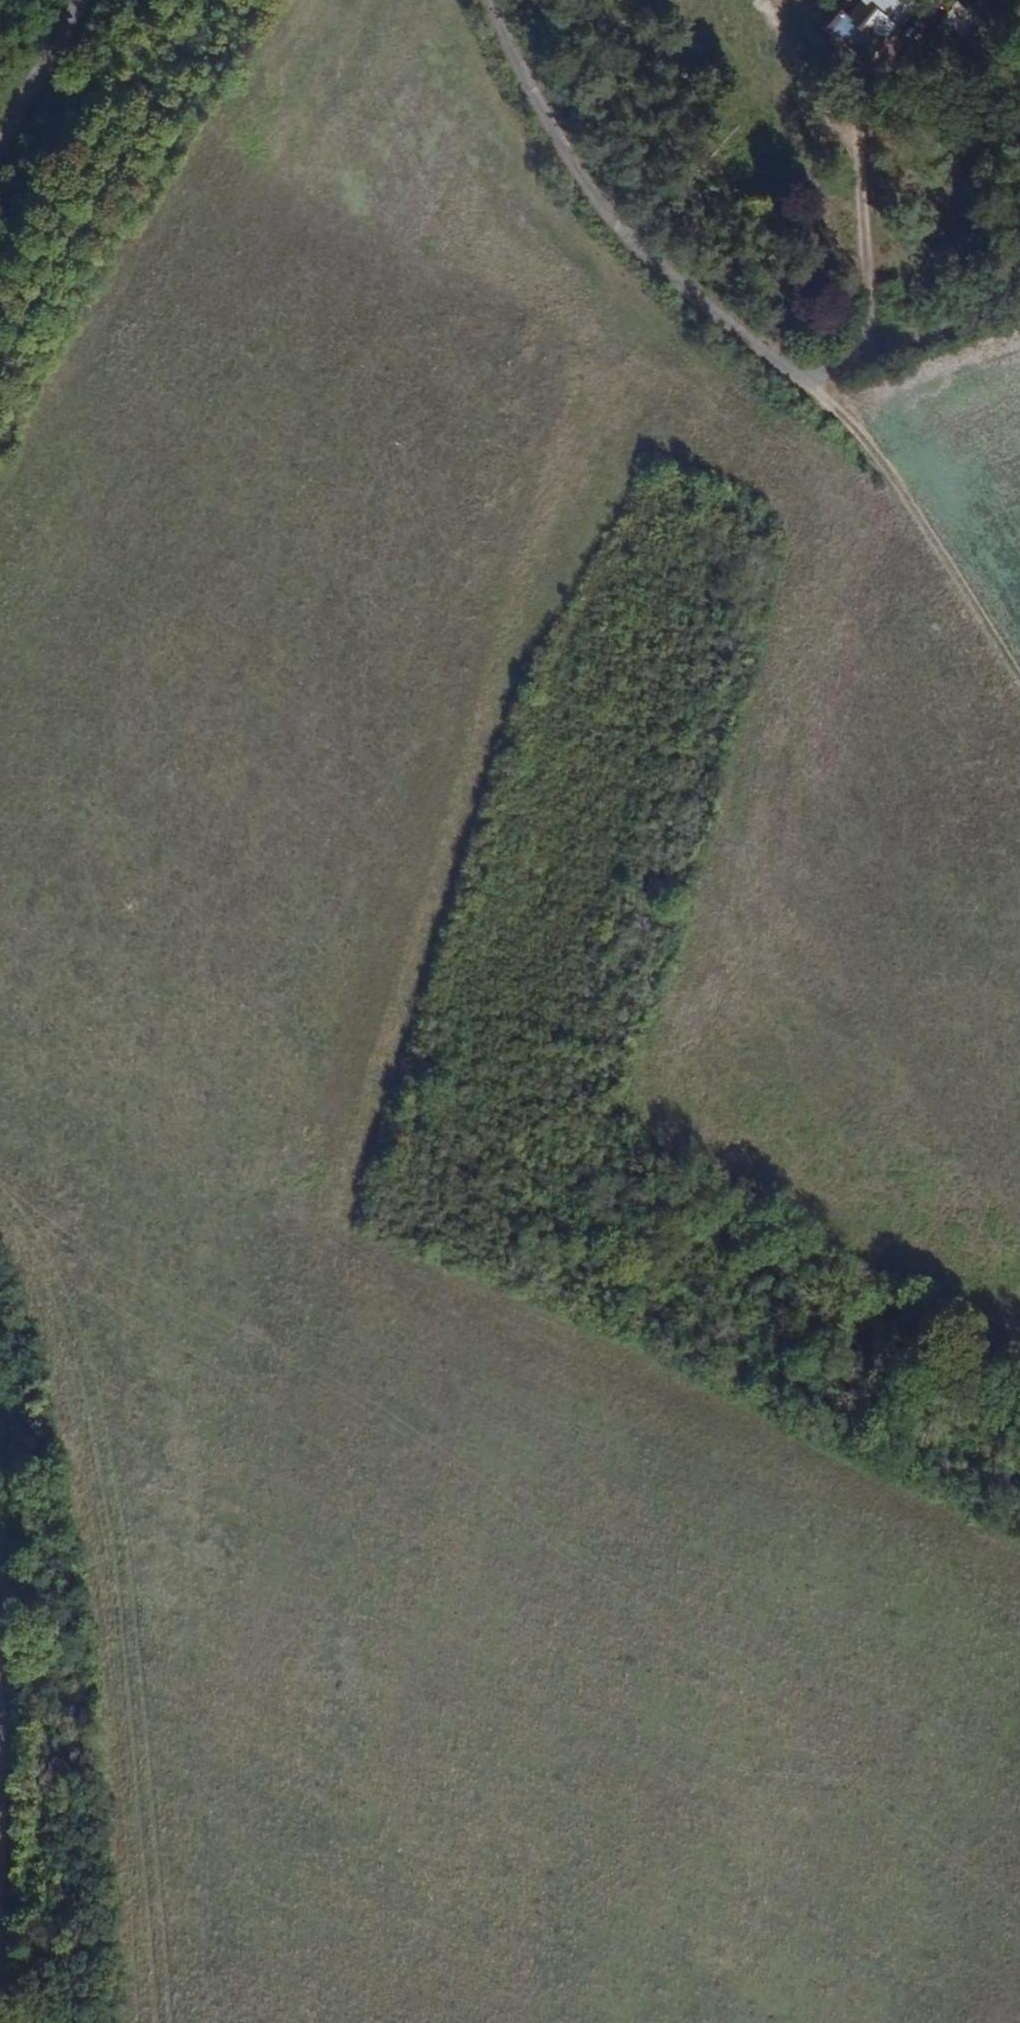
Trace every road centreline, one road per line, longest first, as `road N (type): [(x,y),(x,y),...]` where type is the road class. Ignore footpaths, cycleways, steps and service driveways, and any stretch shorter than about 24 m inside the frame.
road 1 (unclassified): [(503,0),(559,124),(649,258),(810,390),(865,351),(872,319),(873,218),(860,118)]
road 2 (track): [(1019,676),(898,488),(810,390)]
road 3 (unclassified): [(0,142),(82,0)]

